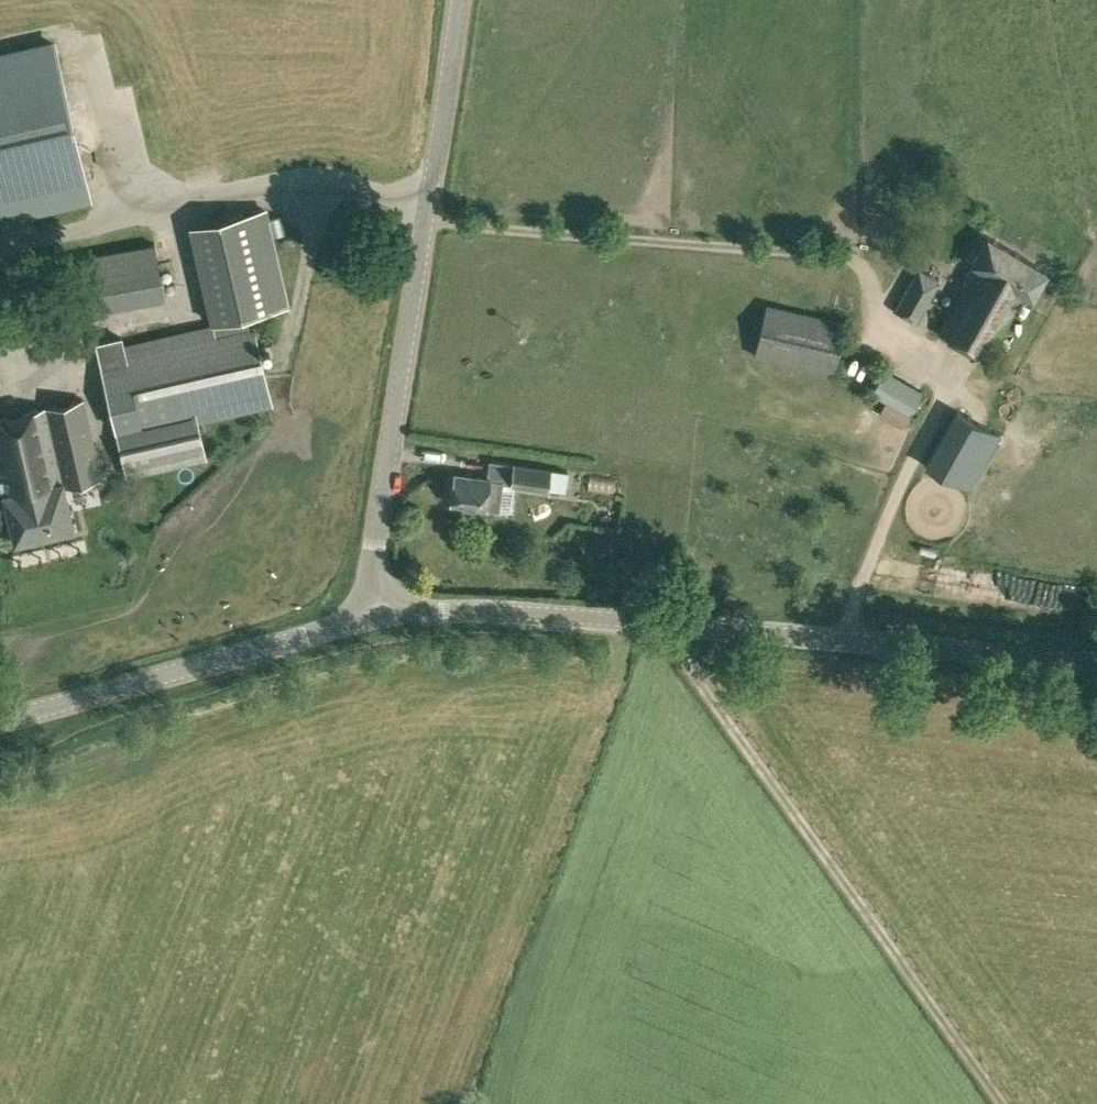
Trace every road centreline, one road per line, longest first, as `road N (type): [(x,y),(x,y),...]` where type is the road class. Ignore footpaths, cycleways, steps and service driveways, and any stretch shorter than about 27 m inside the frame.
road 1 (tertiary): [(372,622),(458,610),(666,622),(1096,665)]
road 2 (tertiary): [(372,622),(454,0)]
road 3 (track): [(1001,1103),(741,744),(666,622)]
road 4 (tertiary): [(0,721),(372,622)]

